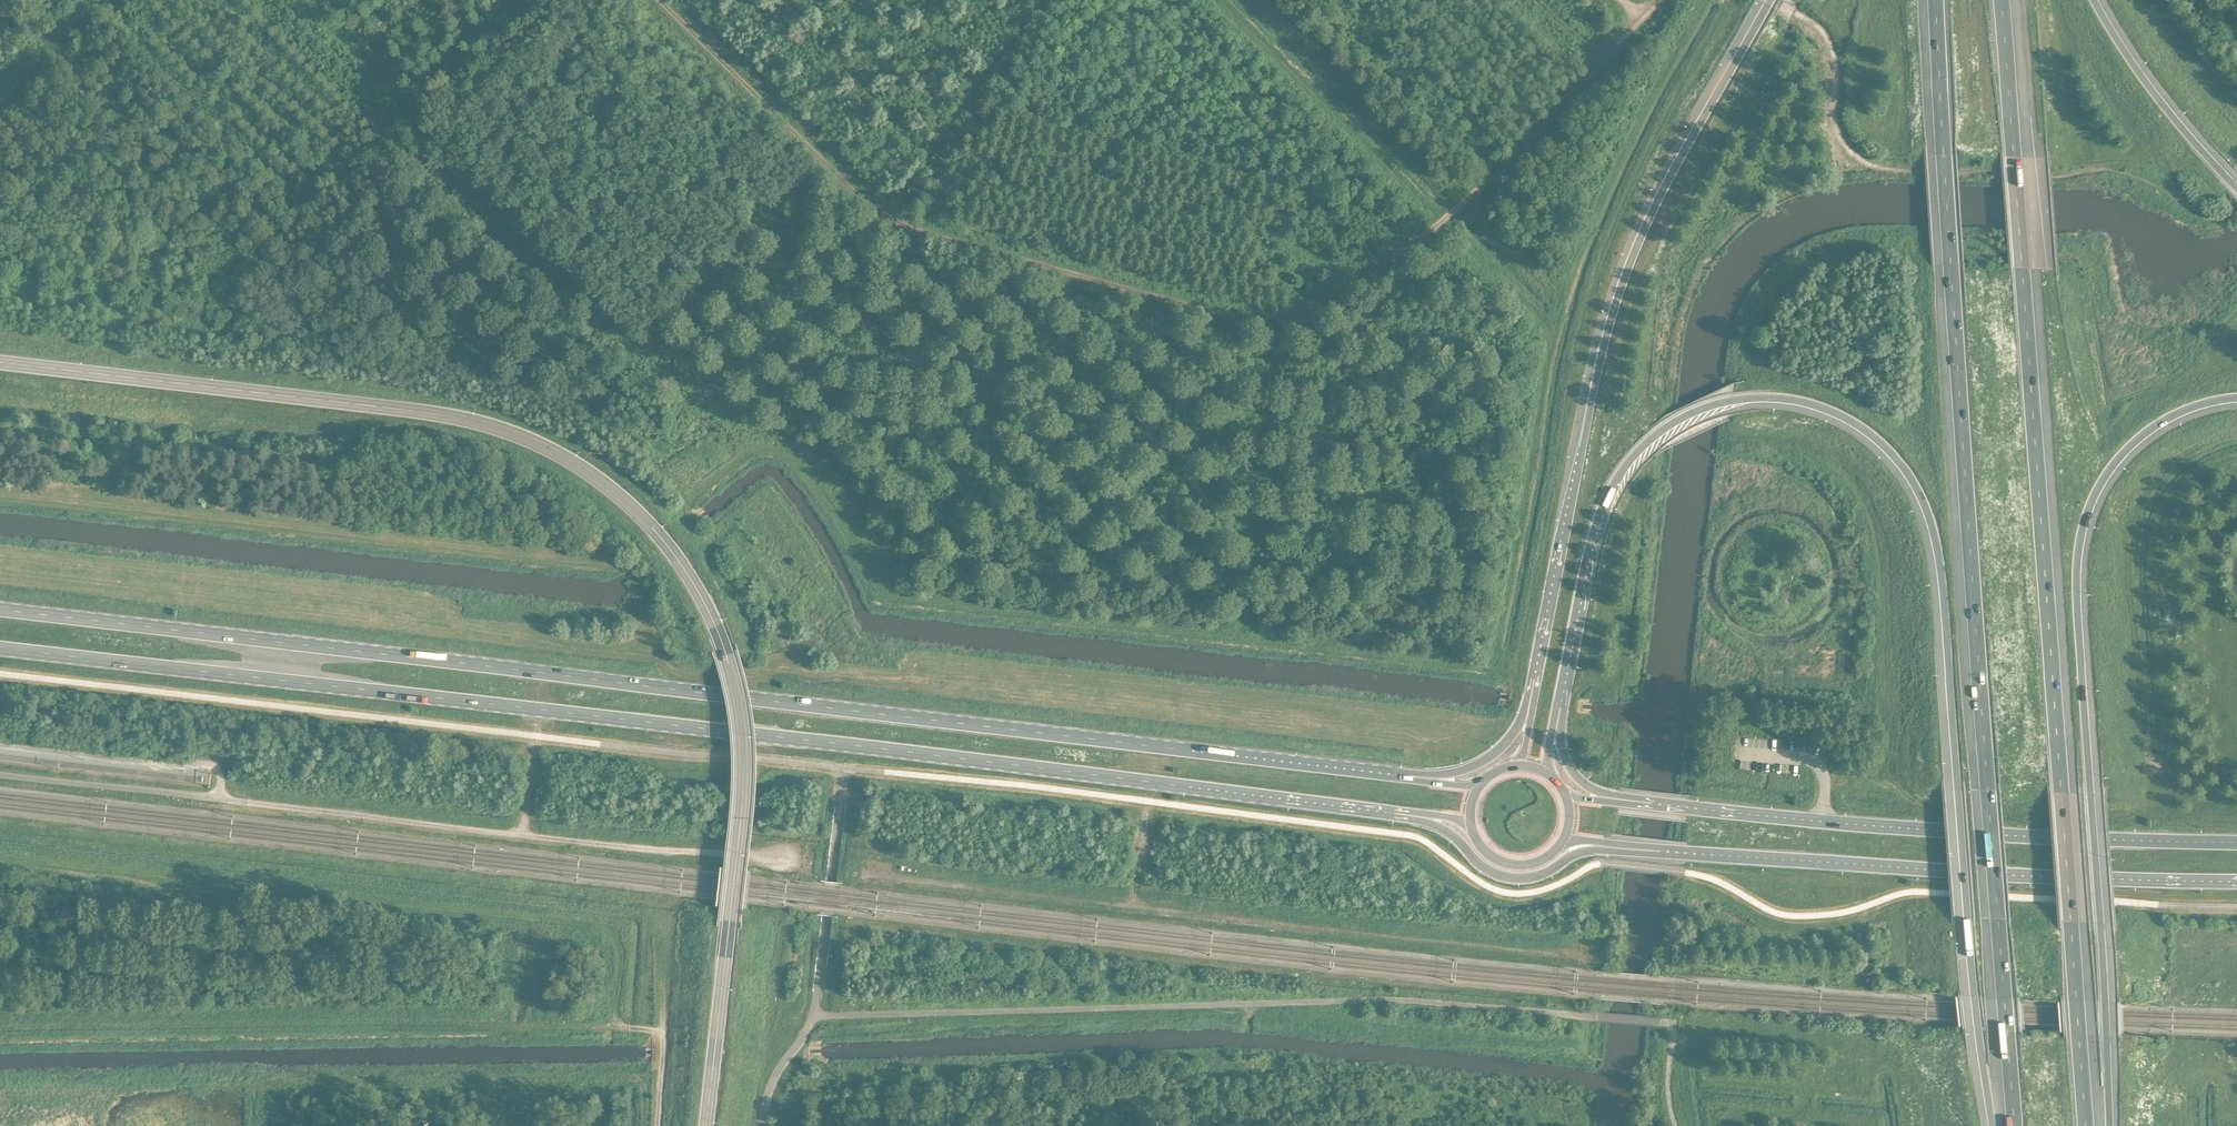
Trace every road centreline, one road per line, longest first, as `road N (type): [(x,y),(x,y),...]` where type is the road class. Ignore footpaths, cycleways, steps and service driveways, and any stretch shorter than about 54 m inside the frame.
road 1 (primary): [(1401,782),(0,614)]
road 2 (primary): [(0,653),(1396,813)]
road 3 (motorway): [(1556,712),(1596,523),(1619,478),(1662,434),(1730,405),(1787,403),(1839,420),(1883,451),(1925,512),(1937,553),(1990,1125)]
road 4 (track): [(1636,31),(1410,250),(1274,333),(881,219),(653,0)]
road 5 (motorway): [(2085,1125),(1999,0)]
road 6 (motorway): [(1935,0),(2013,1125)]
road 7 (secondary): [(0,367),(463,423),(541,450),(598,483),(672,557),(726,662),(743,757),(729,921)]
road 8 (motorway): [(2108,1125),(2078,547),(2101,485),(2148,432),(2184,414),(2236,403)]
road 9 (motorway): [(1771,0),(1663,189),(1610,321),(1533,707)]
road 10 (trunk): [(1594,849),(2236,881)]
road 11 (trunk): [(2236,849),(1943,837),(1604,805)]
road 12 (track): [(813,847),(794,861),(753,862),(217,801)]
road 13 (track): [(1145,804),(1133,912),(946,890),(909,867),(866,860),(857,804),(841,781)]
road 14 (track): [(1133,912),(1577,958)]
road 15 (motorway): [(2236,195),(2141,83),(2089,0)]
road 16 (trunk): [(1396,813),(1438,830),(1479,867),(1510,881),(1545,877),(1594,849)]
road 17 (secondary): [(706,1125),(729,921)]
road 18 (motorway): [(1533,707),(1506,746),(1474,769),(1401,782)]

